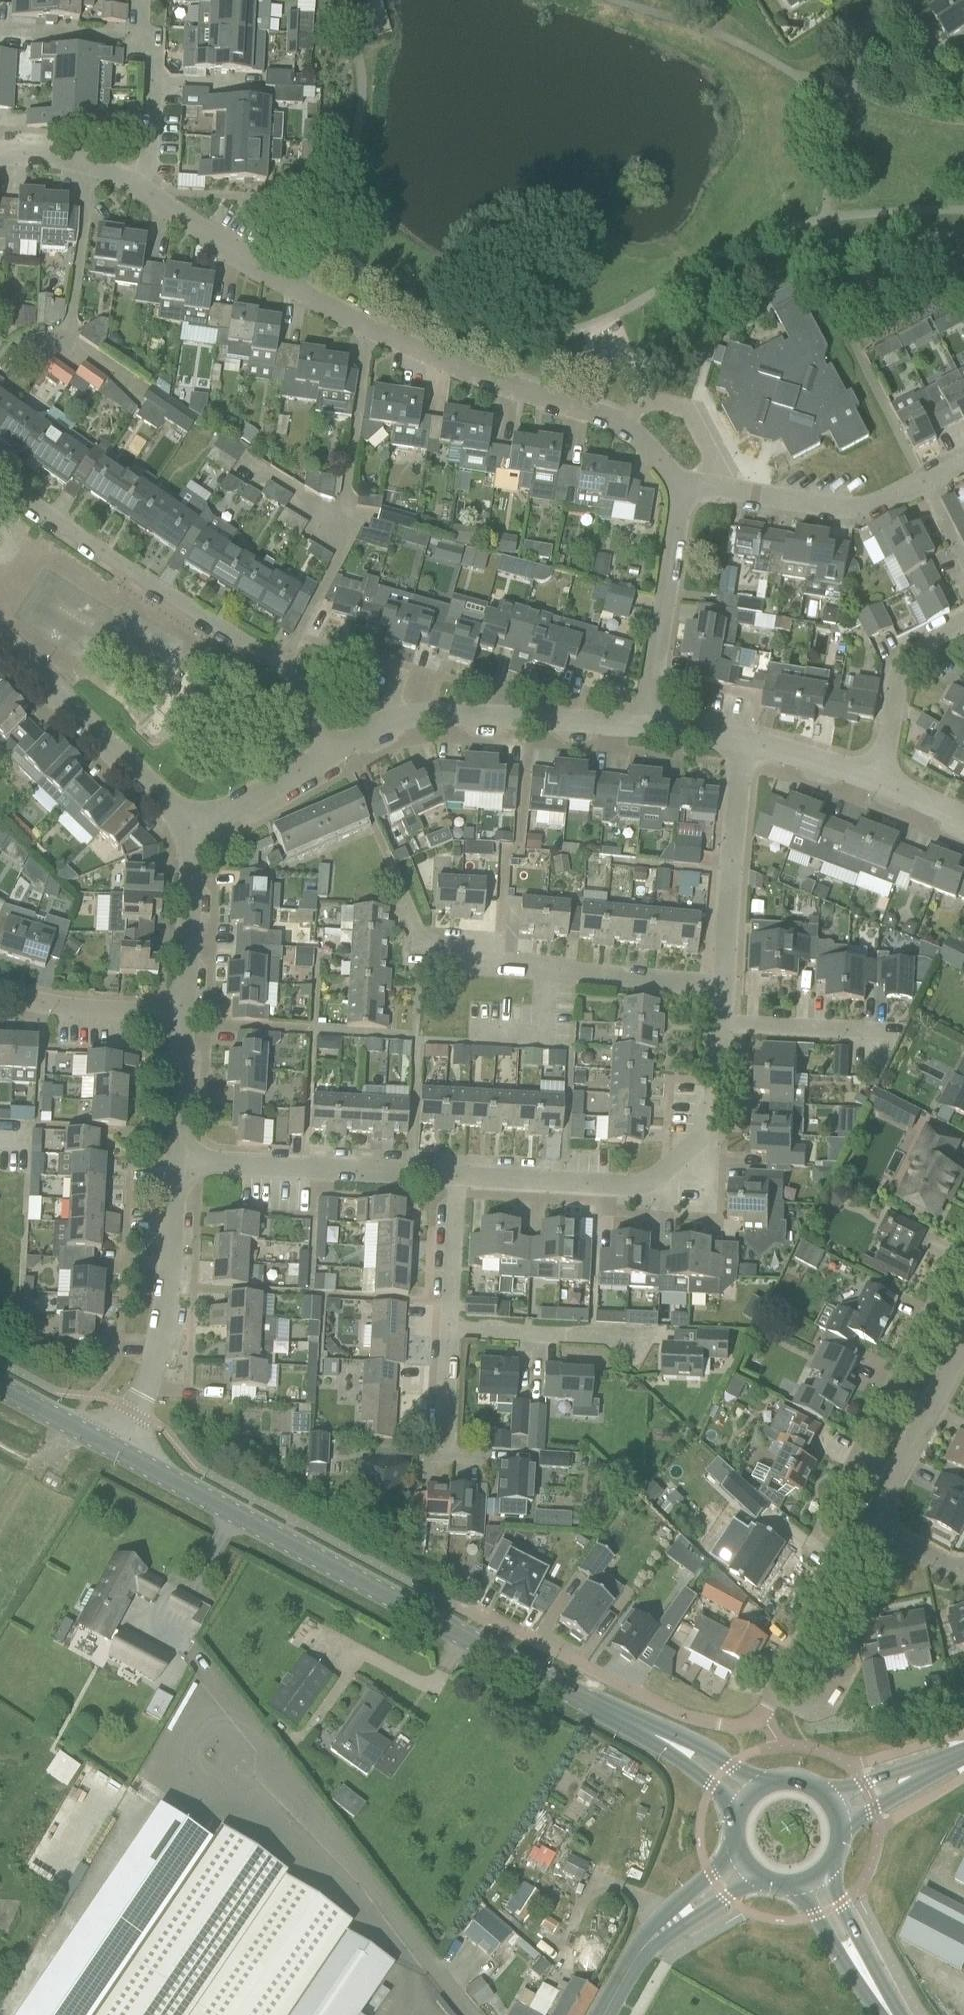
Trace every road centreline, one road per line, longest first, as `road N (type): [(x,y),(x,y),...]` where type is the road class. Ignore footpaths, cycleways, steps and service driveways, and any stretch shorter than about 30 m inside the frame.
road 1 (residential): [(679,494),(660,457),(601,413),(371,330),(236,258),(149,191)]
road 2 (tertiary): [(655,1735),(116,1452)]
road 3 (unclassified): [(336,749),(282,666),(0,481)]
road 4 (residential): [(719,1030),(715,1125),(660,1179),(630,1192),(457,1183)]
road 5 (residential): [(723,986),(439,969),(412,914)]
road 6 (residential): [(649,725),(398,716),(336,749)]
road 7 (residential): [(116,1452),(163,1343),(177,1163)]
road 8 (residential): [(731,1727),(679,1713),(474,1611)]
road 9 (residential): [(457,1183),(177,1163)]
road 10 (residential): [(196,825),(0,641)]
road 11 (residential): [(731,1727),(764,1716),(879,1522)]
road 12 (residential): [(925,486),(861,514),(712,490),(679,494)]
road 13 (residential): [(739,741),(723,986)]
road 14 (residential): [(649,725),(679,494)]
road 15 (residential): [(882,783),(909,658),(963,622)]
road 16 (residential): [(642,1340),(451,1330)]
road 17 (residential): [(183,1015),(196,825)]
road 18 (residential): [(879,1522),(963,1353)]
road 19 (residential): [(183,1015),(0,992)]
road 20 (residential): [(336,749),(196,825)]
road 21 (residential): [(875,1039),(719,1030)]
road 22 (residential): [(149,191),(155,66),(148,36)]
road 23 (residential): [(149,191),(62,159),(0,153)]
road 24 (tertiary): [(899,2014),(829,1878)]
road 25 (residential): [(882,783),(739,741)]
road 26 (residential): [(148,36),(0,30)]
road 27 (residential): [(177,1163),(183,1015)]
road 28 (residential): [(451,1330),(457,1183)]
road 29 (tertiary): [(802,1892),(880,2014)]
road 30 (tertiary): [(732,1853),(646,1931),(639,1952)]
road 31 (tertiary): [(639,1952),(753,1881)]
road 32 (tertiary): [(116,1452),(0,1389)]
road 33 (residential): [(445,1458),(451,1330)]

